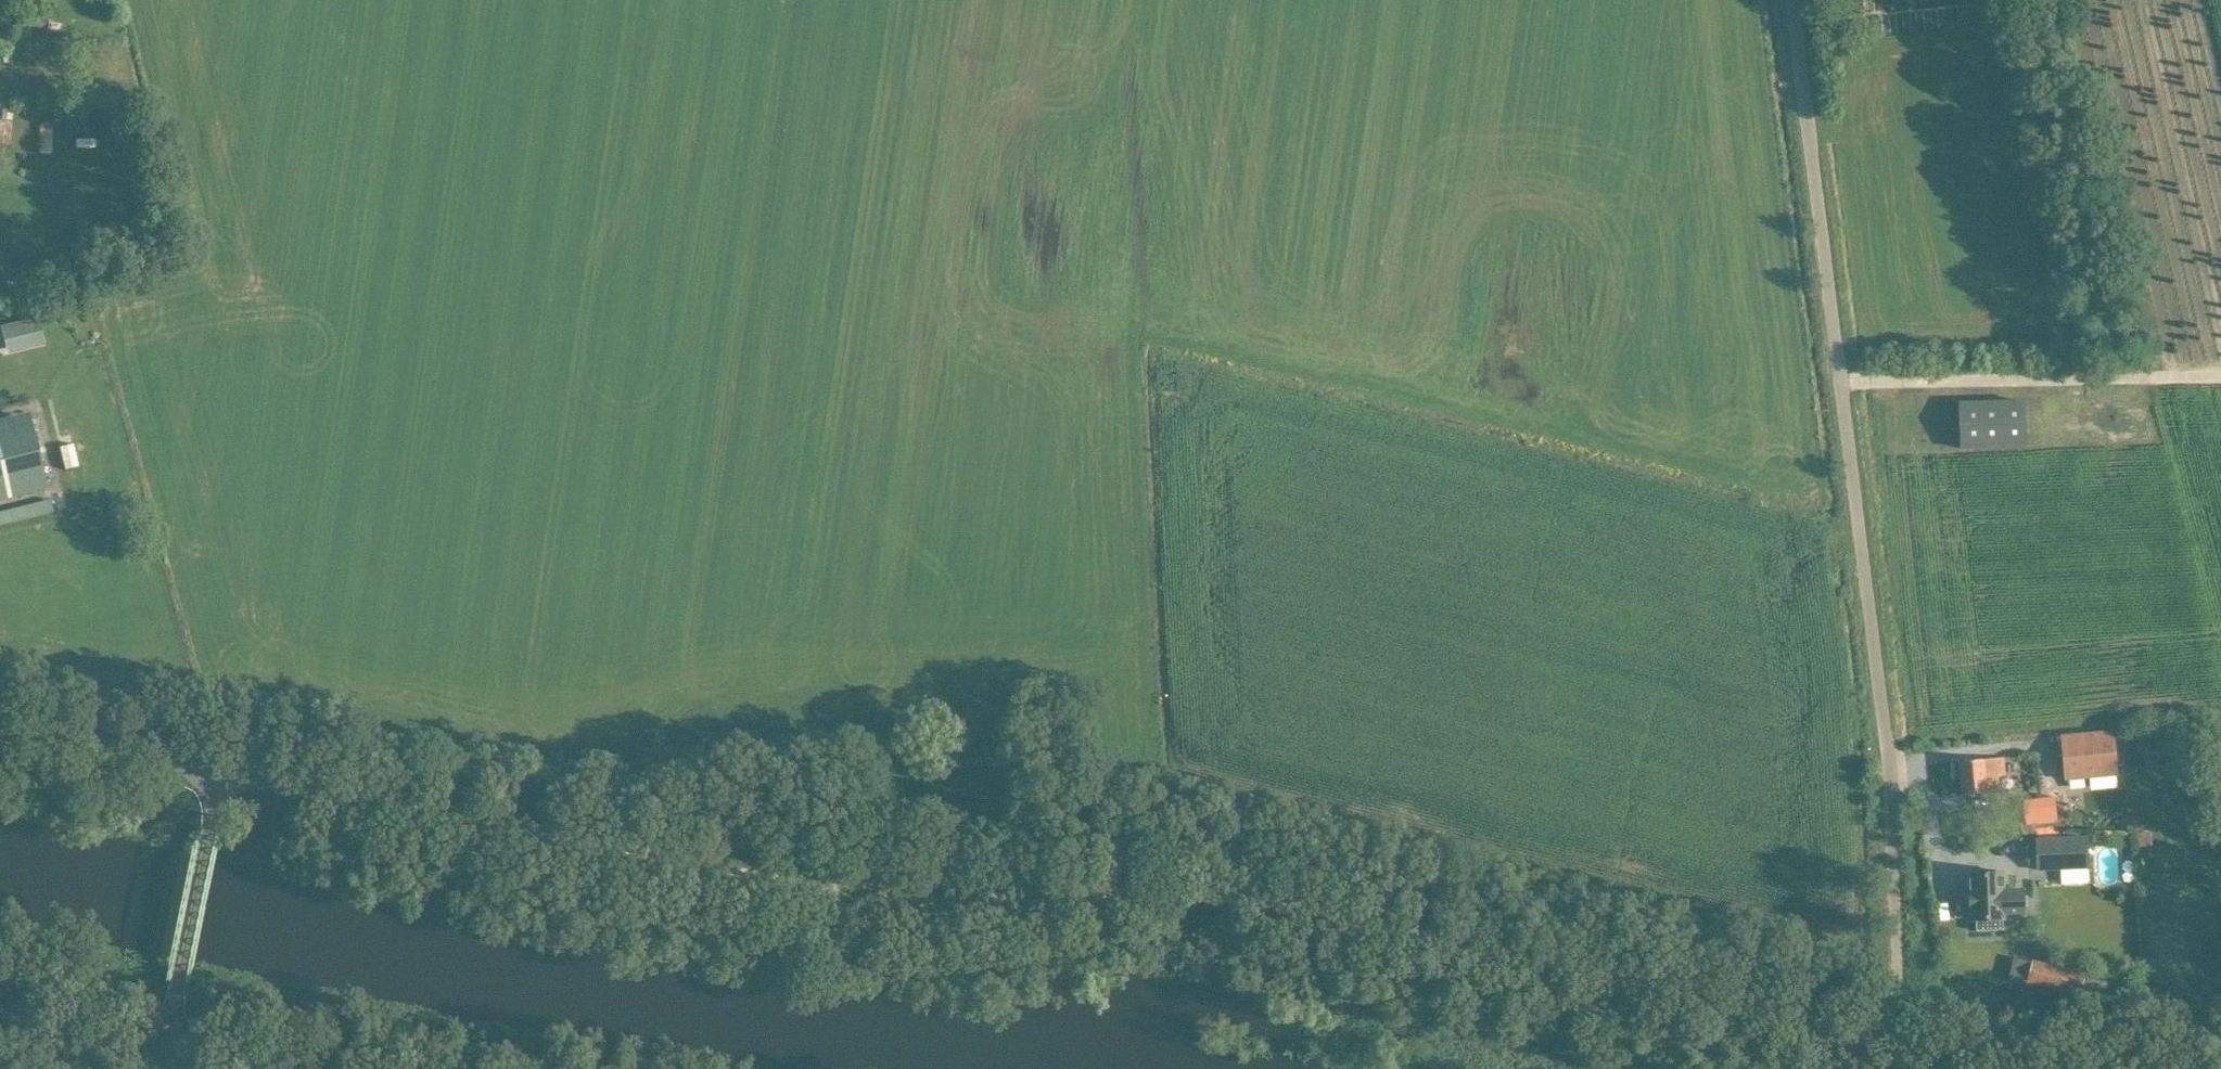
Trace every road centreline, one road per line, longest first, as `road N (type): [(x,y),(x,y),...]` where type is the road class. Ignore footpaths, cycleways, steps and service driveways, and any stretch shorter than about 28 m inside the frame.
road 1 (unclassified): [(1904,1068),(1892,772),(1793,0)]
road 2 (track): [(200,766),(313,775),(877,900),(994,901),(1137,883),(1203,892)]
road 3 (unclassified): [(160,1066),(216,813),(210,777),(182,757),(0,716)]
road 4 (unclassified): [(160,1066),(0,1022)]

